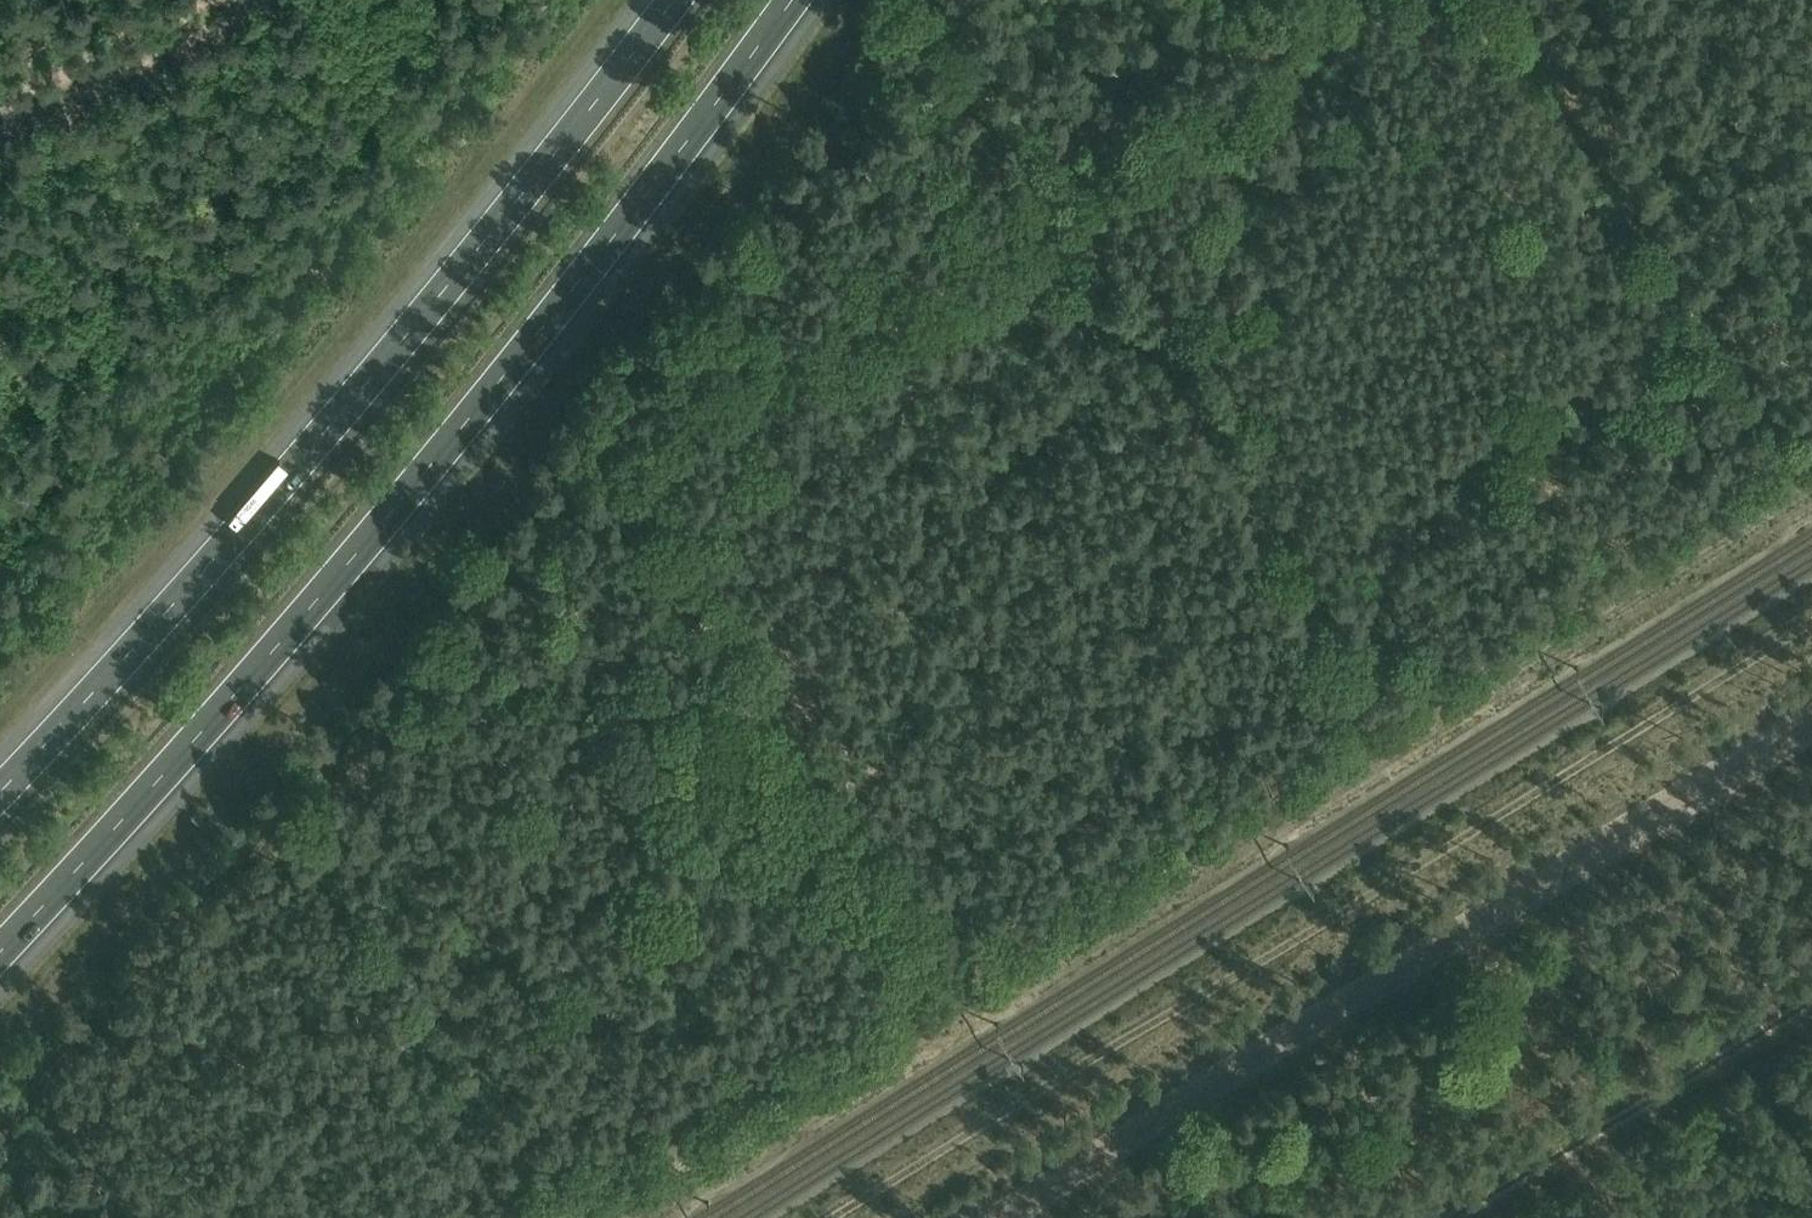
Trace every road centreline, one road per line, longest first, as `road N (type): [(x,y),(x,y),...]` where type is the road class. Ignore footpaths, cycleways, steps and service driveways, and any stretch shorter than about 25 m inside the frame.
road 1 (track): [(1811,470),(934,1004),(605,1217)]
road 2 (motorway): [(0,957),(366,549),(798,0)]
road 3 (track): [(835,1217),(1811,622)]
road 4 (motorway): [(673,0),(278,485),(0,789)]
road 5 (track): [(1518,0),(1801,476)]
road 6 (track): [(0,121),(225,0)]

